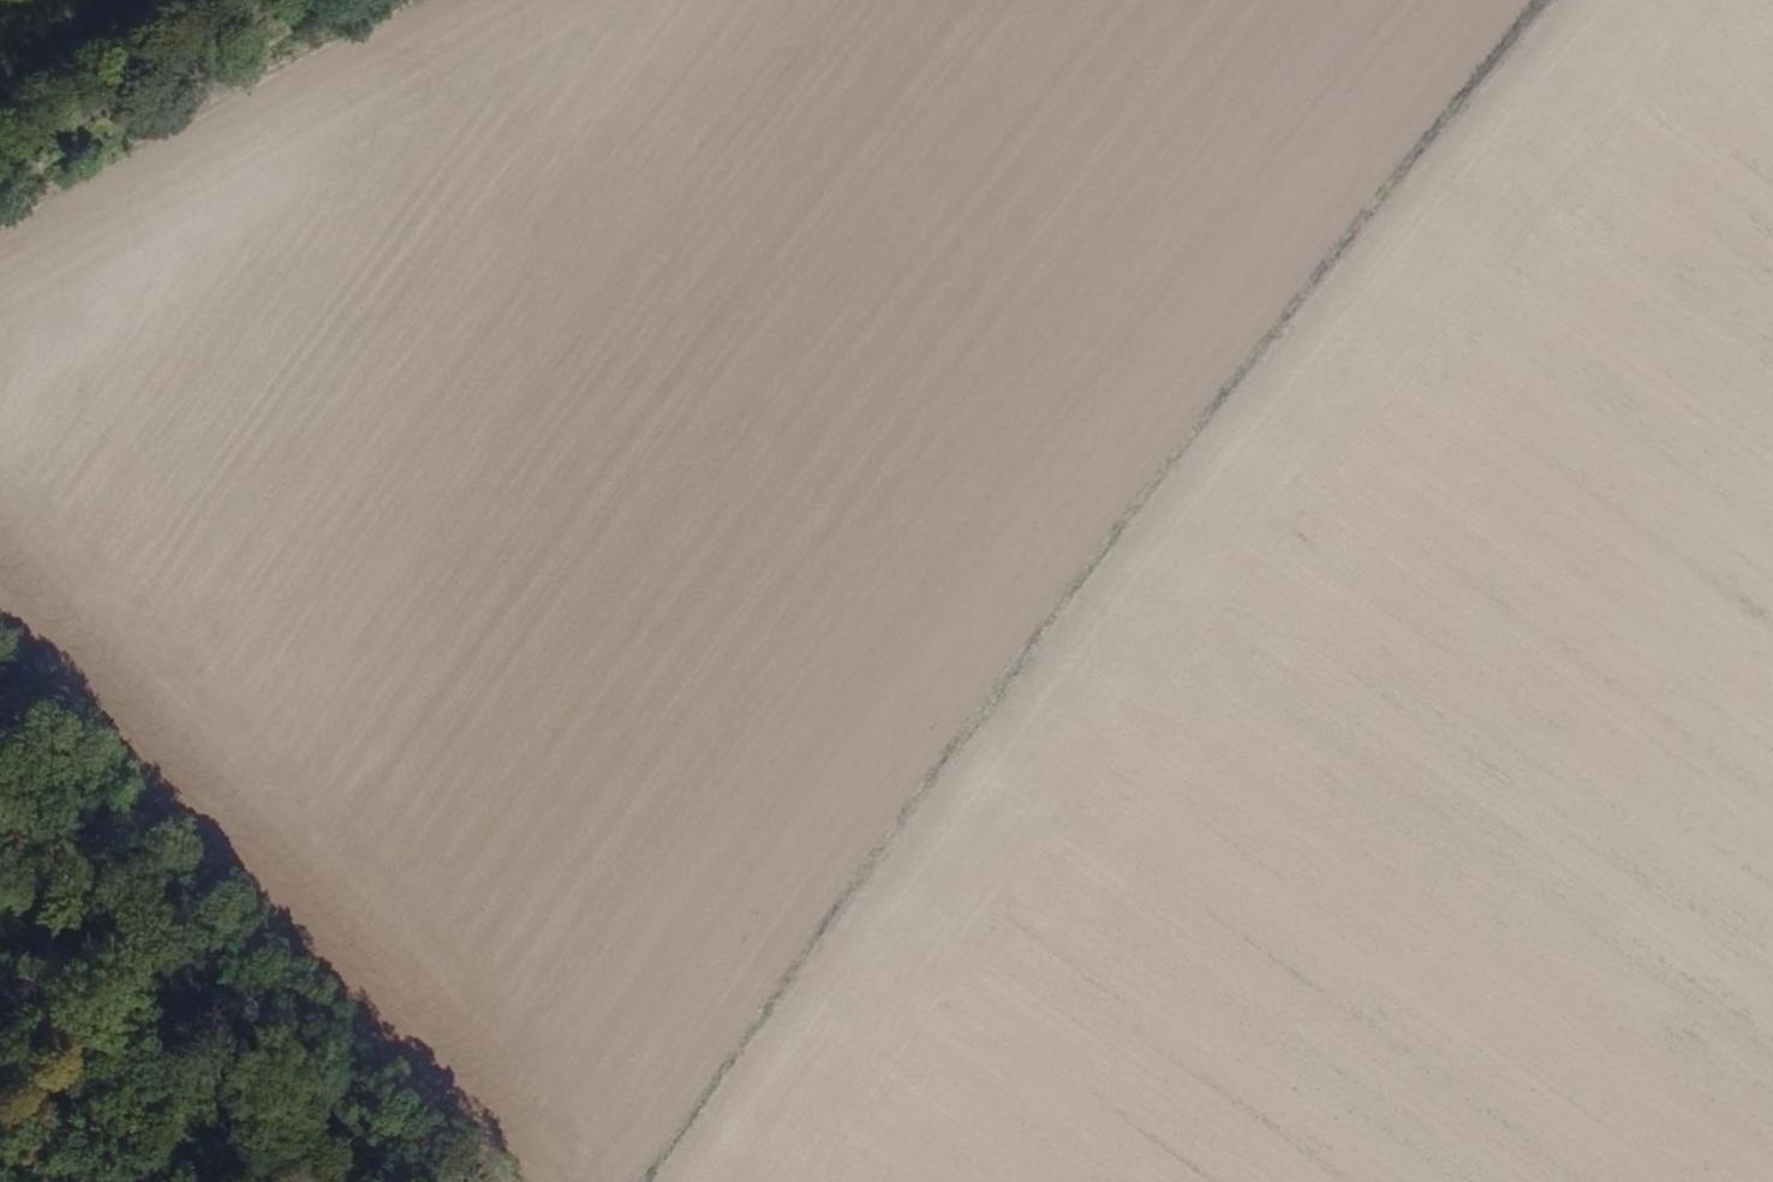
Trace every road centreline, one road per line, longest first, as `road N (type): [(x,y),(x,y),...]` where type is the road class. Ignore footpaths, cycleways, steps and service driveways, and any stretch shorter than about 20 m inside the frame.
road 1 (track): [(646,1181),(903,820),(1223,400),(1548,0)]
road 2 (track): [(282,0),(0,160)]

